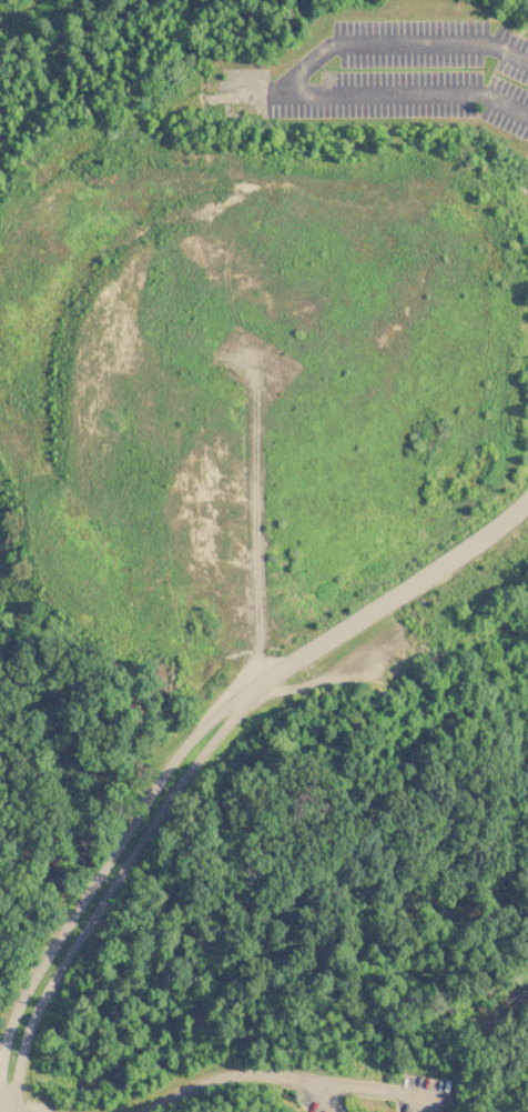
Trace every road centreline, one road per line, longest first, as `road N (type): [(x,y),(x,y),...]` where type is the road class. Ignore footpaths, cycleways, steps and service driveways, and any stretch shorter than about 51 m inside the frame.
road 1 (residential): [(17,1111),(22,1052),(44,996),(185,779),(256,685)]
road 2 (residential): [(256,685),(171,763),(21,1003),(0,1069)]
road 3 (residential): [(256,685),(511,520),(527,501)]
road 4 (track): [(256,685),(255,359)]
road 5 (residential): [(144,1111),(238,1076),(449,1099)]
road 6 (track): [(256,685),(285,694),(336,675),(406,631)]

